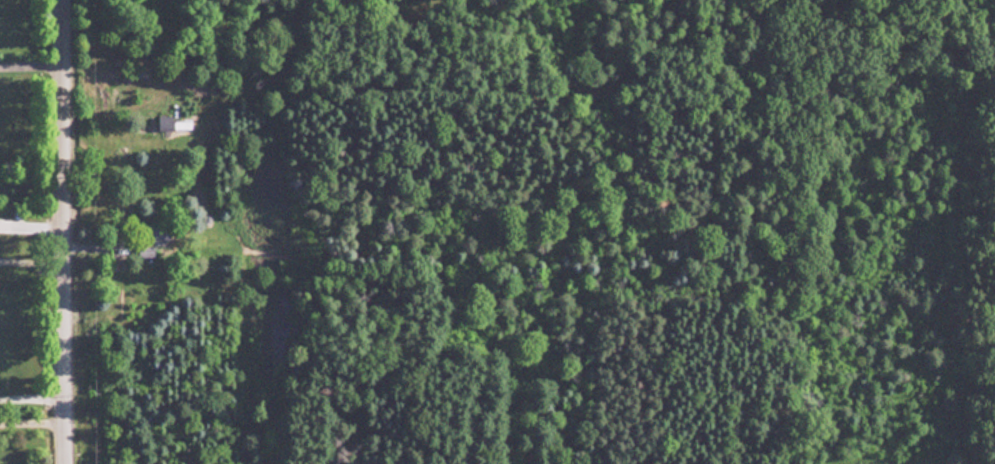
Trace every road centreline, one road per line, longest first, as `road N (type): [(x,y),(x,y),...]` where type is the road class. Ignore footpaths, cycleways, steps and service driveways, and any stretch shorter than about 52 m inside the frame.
road 1 (residential): [(64,0),(61,463)]

